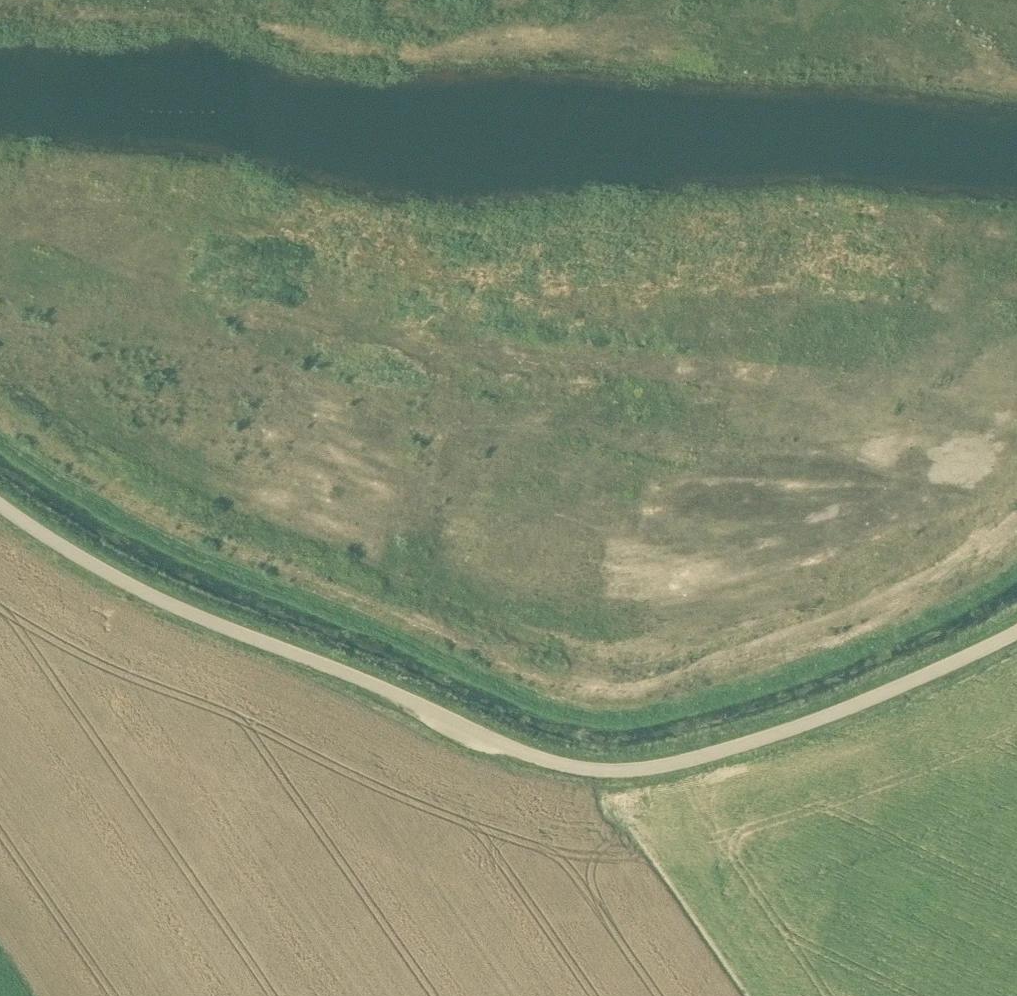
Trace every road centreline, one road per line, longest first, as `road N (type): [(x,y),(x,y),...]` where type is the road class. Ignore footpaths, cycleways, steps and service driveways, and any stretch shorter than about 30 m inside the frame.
road 1 (unclassified): [(0,501),(162,595),(511,749),(591,773),(653,770),(750,744),(1016,634)]

